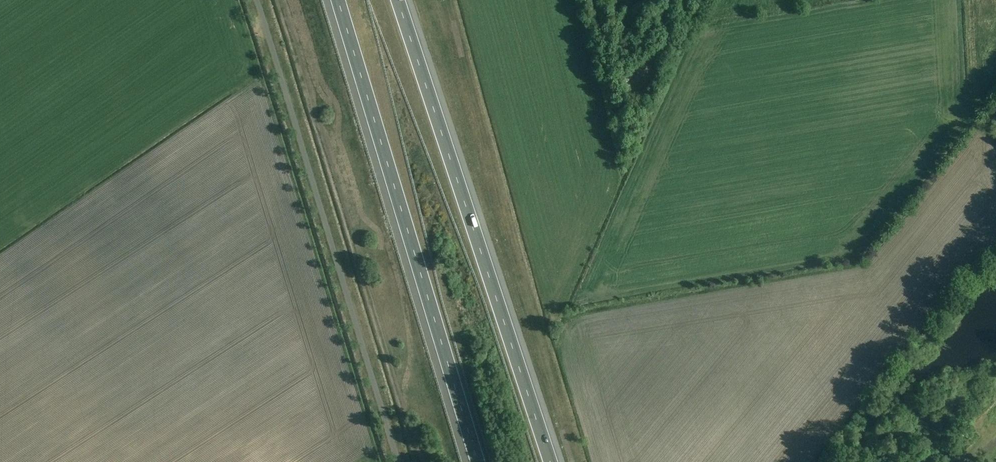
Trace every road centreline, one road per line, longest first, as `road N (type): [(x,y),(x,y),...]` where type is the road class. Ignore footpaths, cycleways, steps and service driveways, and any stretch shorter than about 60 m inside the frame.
road 1 (motorway): [(557,461),(400,0)]
road 2 (motorway): [(337,0),(477,461)]

